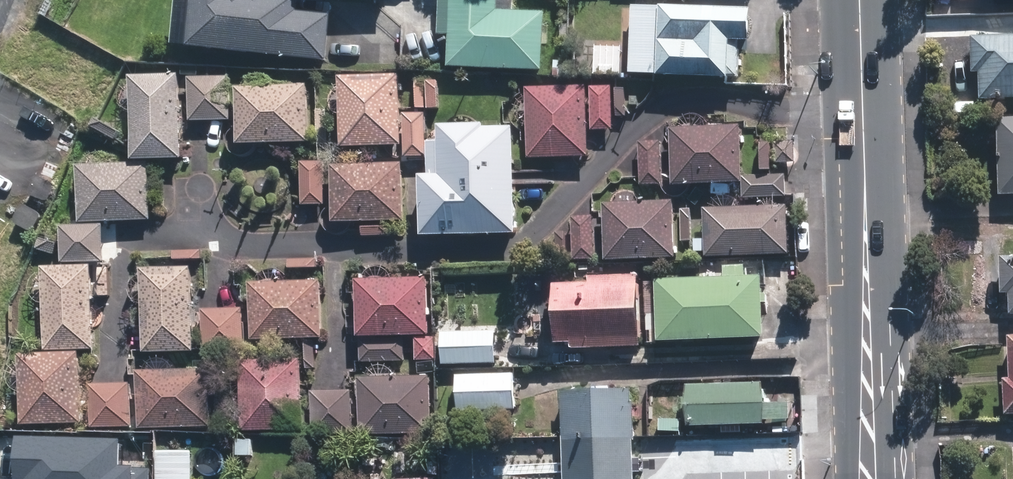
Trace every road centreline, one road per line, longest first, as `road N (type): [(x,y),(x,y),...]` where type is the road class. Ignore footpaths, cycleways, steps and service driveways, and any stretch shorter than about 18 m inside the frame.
road 1 (primary): [(861,0),(876,478)]

